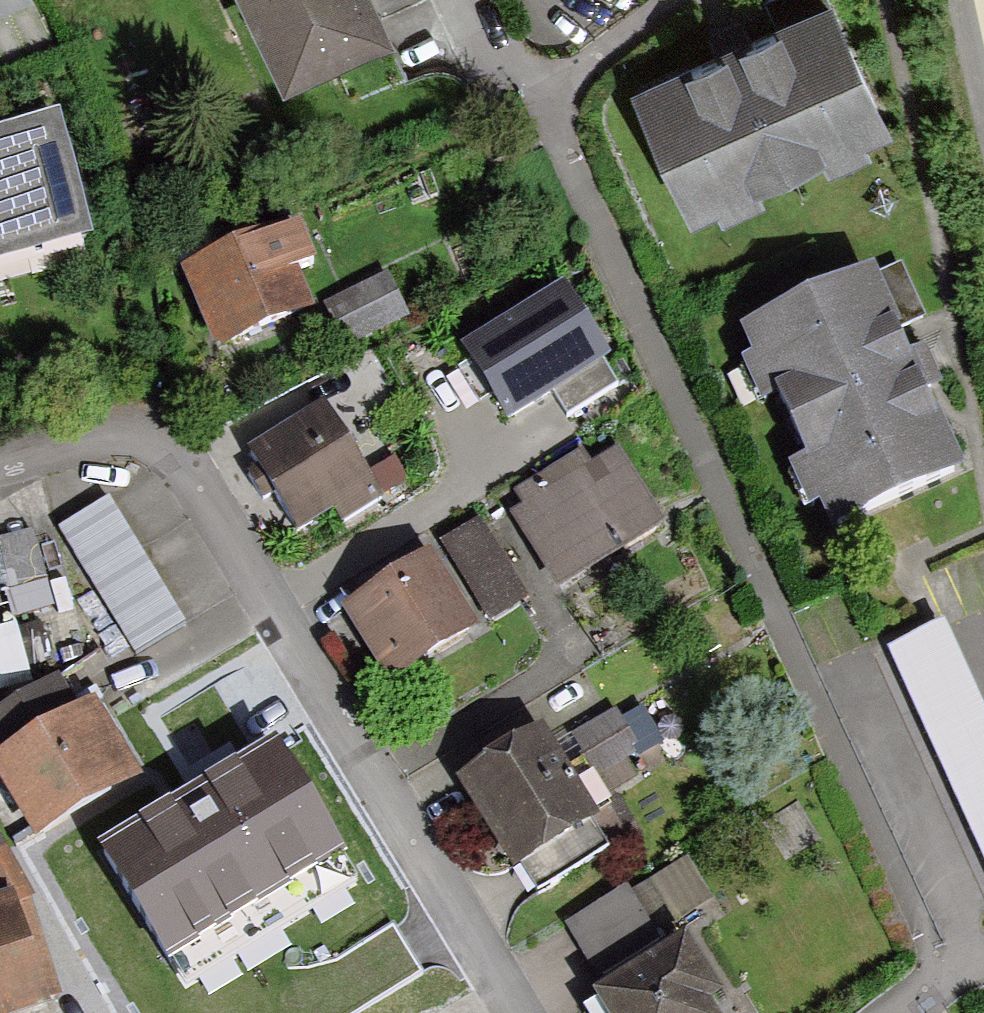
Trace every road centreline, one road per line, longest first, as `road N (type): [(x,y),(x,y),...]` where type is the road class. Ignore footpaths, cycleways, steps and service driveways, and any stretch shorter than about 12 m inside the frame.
road 1 (residential): [(0,464),(102,439),(152,445),(181,469),(519,1012)]
road 2 (residential): [(453,0),(476,48),(551,92)]

